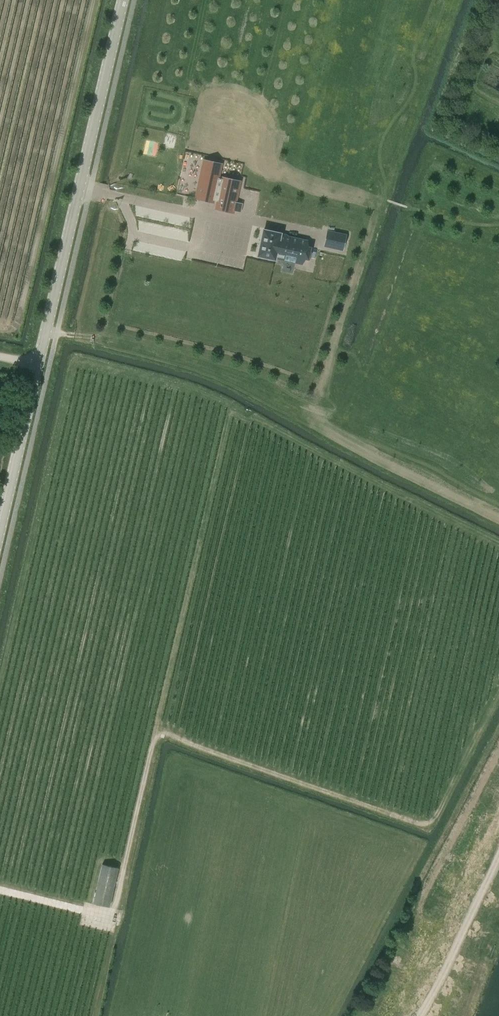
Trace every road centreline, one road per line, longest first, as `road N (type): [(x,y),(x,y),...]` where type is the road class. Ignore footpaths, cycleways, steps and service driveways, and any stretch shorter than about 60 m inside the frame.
road 1 (secondary): [(0,526),(121,0)]
road 2 (residential): [(498,856),(418,1015)]

